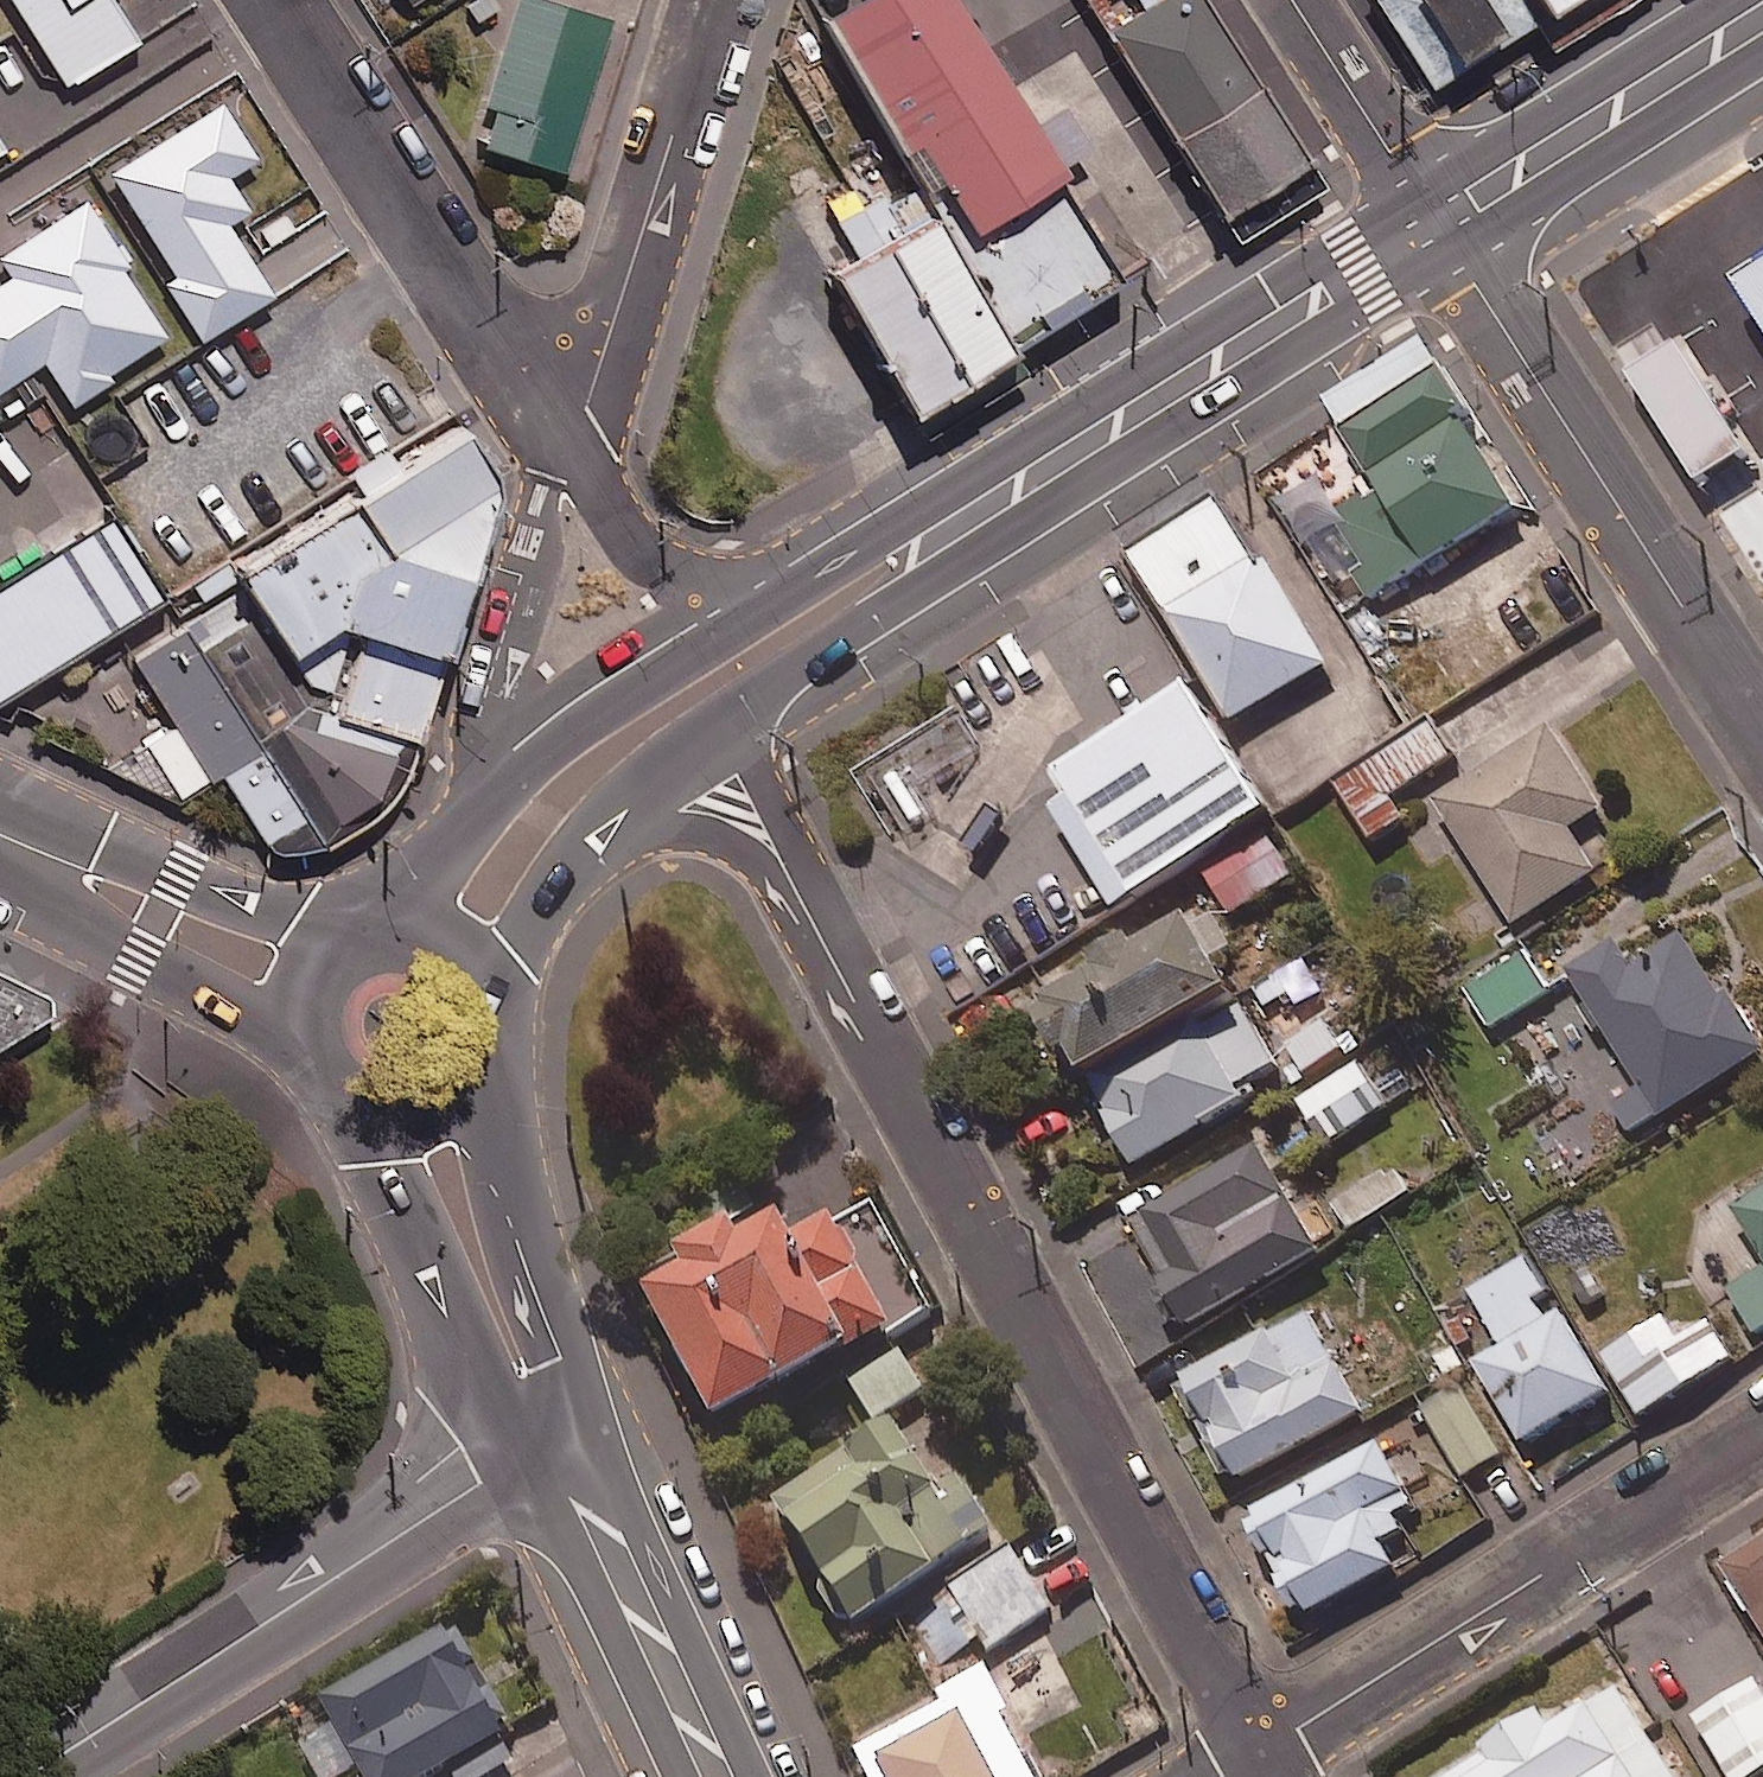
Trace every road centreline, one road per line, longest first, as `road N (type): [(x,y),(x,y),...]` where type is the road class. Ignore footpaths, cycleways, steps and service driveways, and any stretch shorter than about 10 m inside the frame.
road 1 (residential): [(852,995),(1263,1753)]
road 2 (tertiary): [(24,1776),(478,1486),(549,1423)]
road 3 (residential): [(1762,732),(1436,223)]
road 4 (residential): [(1263,1753),(1762,1438)]
road 5 (residential): [(281,0),(561,440)]
road 6 (tertiary): [(1436,223),(1013,486)]
road 7 (residential): [(712,0),(587,405),(561,440)]
road 8 (tertiary): [(549,1423),(715,1776)]
road 9 (tertiary): [(1762,15),(1436,223)]
road 10 (residential): [(494,803),(502,706),(543,573),(536,515),(543,476),(561,440)]
road 11 (tertiary): [(494,803),(544,750),(601,709),(792,592)]
road 12 (tertiary): [(549,1423),(488,1384),(367,1128)]
road 13 (tertiary): [(490,1082),(490,1140),(557,1345),(549,1423)]
road 14 (tertiary): [(0,805),(329,924)]
road 15 (residential): [(775,684),(754,715),(752,742),(838,927),(852,995)]
road 16 (residential): [(852,995),(807,940),(764,867),(732,841),(660,824),(601,832)]
road 17 (tertiary): [(278,1034),(133,962),(0,877)]
road 18 (tertiary): [(1013,486),(963,557),(775,684)]
road 19 (residential): [(561,440),(616,529),(661,568),(723,589),(792,592)]
road 20 (residential): [(1436,223),(1295,0)]
road 21 (tertiary): [(792,592),(923,510),(1013,486)]
road 22 (tertiary): [(775,684),(656,772),(601,832)]
road 23 (tertiary): [(601,832),(497,981)]
road 24 (tertiary): [(490,1082),(439,1120),(404,1134),(367,1128)]
road 25 (tertiary): [(367,1128),(305,1092),(278,1034)]
road 26 (tertiary): [(412,911),(494,803)]
road 27 (tertiary): [(278,1034),(278,998),(290,966),(329,924)]

